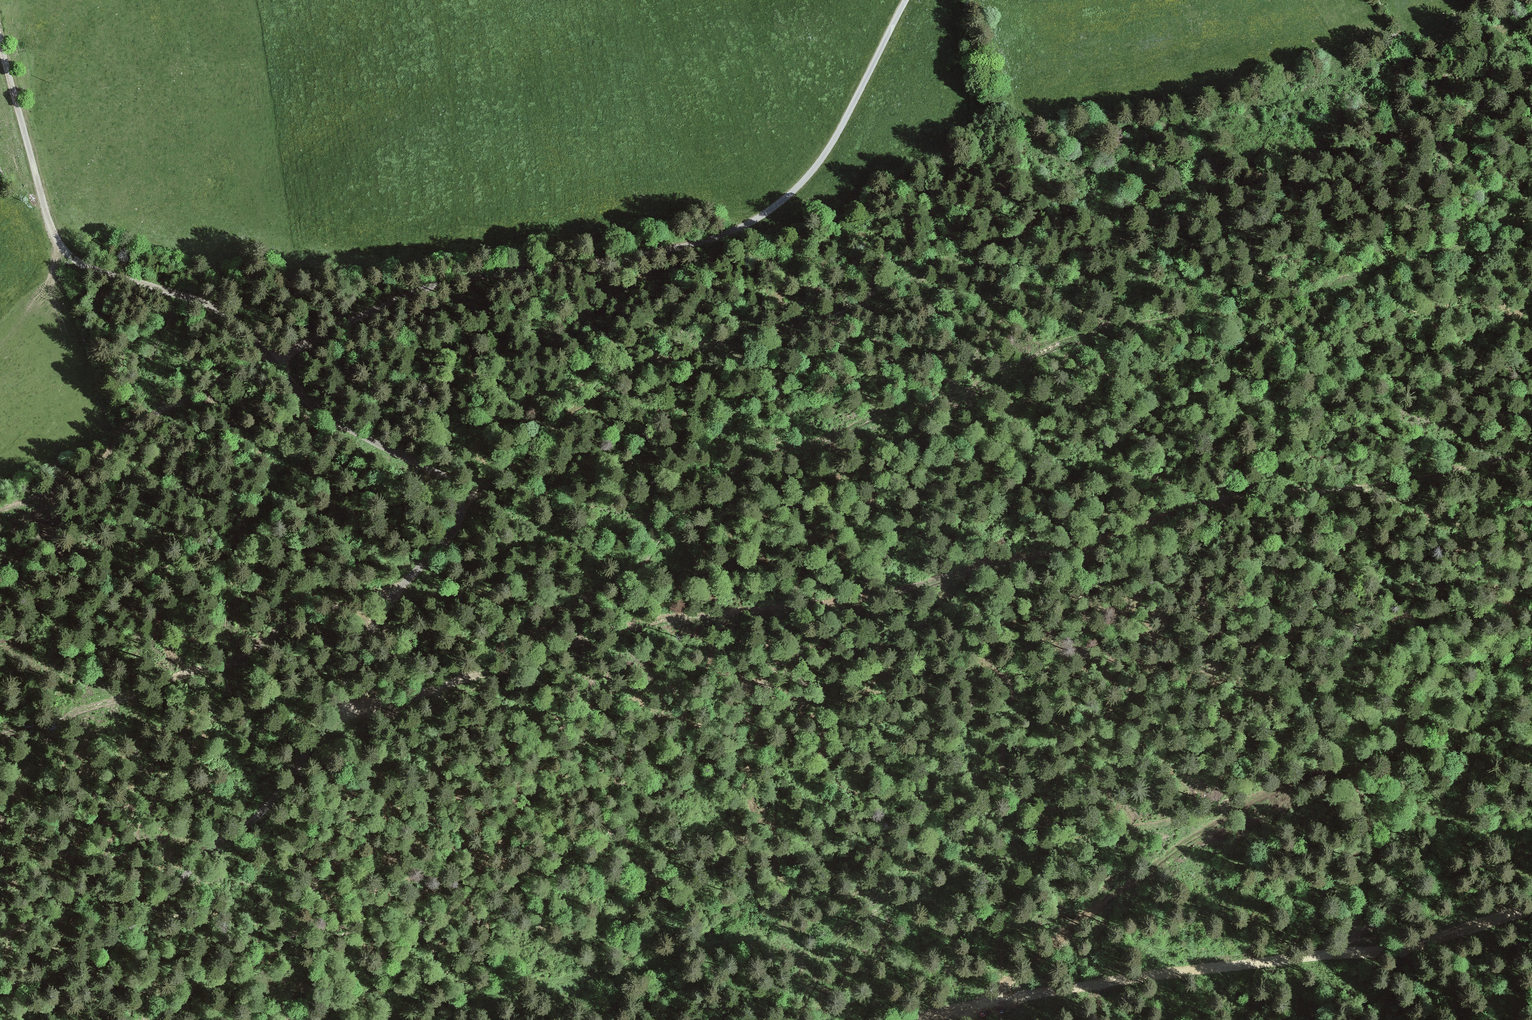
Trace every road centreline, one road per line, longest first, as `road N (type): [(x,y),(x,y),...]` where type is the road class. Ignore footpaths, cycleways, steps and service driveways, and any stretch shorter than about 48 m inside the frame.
road 1 (track): [(0,997),(103,947),(164,904),(206,854),(250,826),(299,769),(408,574),(457,526),(462,508),(459,490),(444,476),(289,386),(249,336),(193,298),(109,263),(70,261),(44,215),(0,49)]
road 2 (track): [(1531,448),(1435,475),(1189,506),(1070,551),(933,583),(634,625),(532,665),(326,725)]
road 3 (track): [(452,686),(637,573),(688,506),(770,451),(961,395),(1090,335),(1277,300),(1531,220)]
road 4 (track): [(289,386),(308,333),(385,297),(657,255),(750,227),(824,156),(906,0)]
road 5 (track): [(985,1004),(1197,837),(1271,793),(1531,714)]
road 6 (track): [(1531,907),(1334,954),(1075,989),(927,1019)]
road 7 (track): [(796,1019),(841,934),(951,879),(1100,832),(1260,800)]

